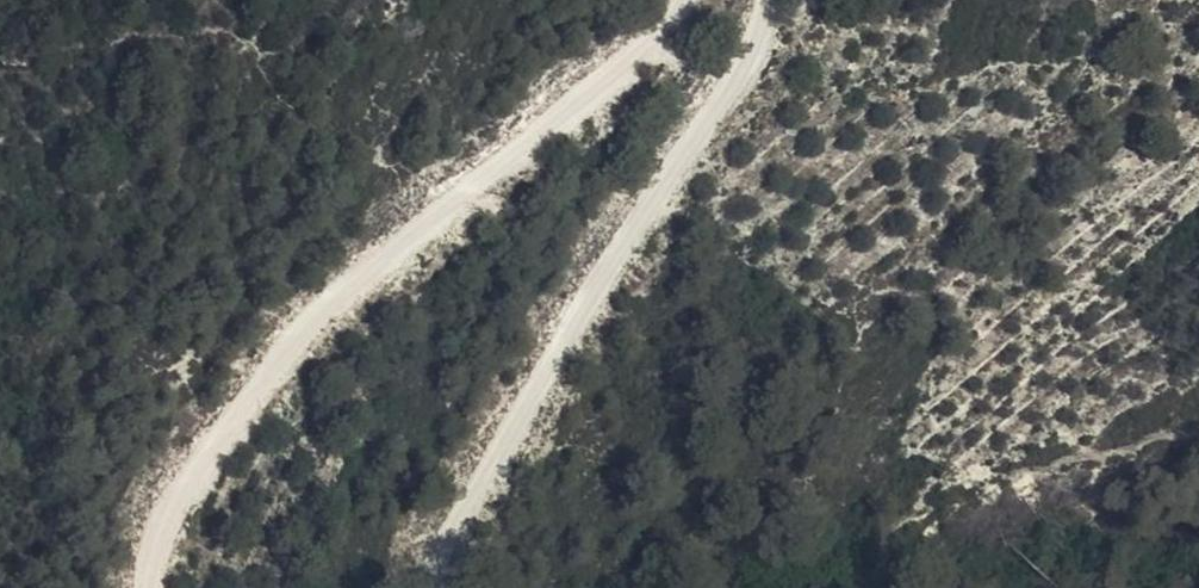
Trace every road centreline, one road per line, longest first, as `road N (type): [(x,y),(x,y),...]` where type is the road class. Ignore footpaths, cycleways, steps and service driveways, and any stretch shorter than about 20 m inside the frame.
road 1 (track): [(687,0),(666,32),(315,322),(219,427),(168,512),(158,587)]
road 2 (track): [(438,587),(461,517),(584,296),(742,71),(768,21),(768,0)]

